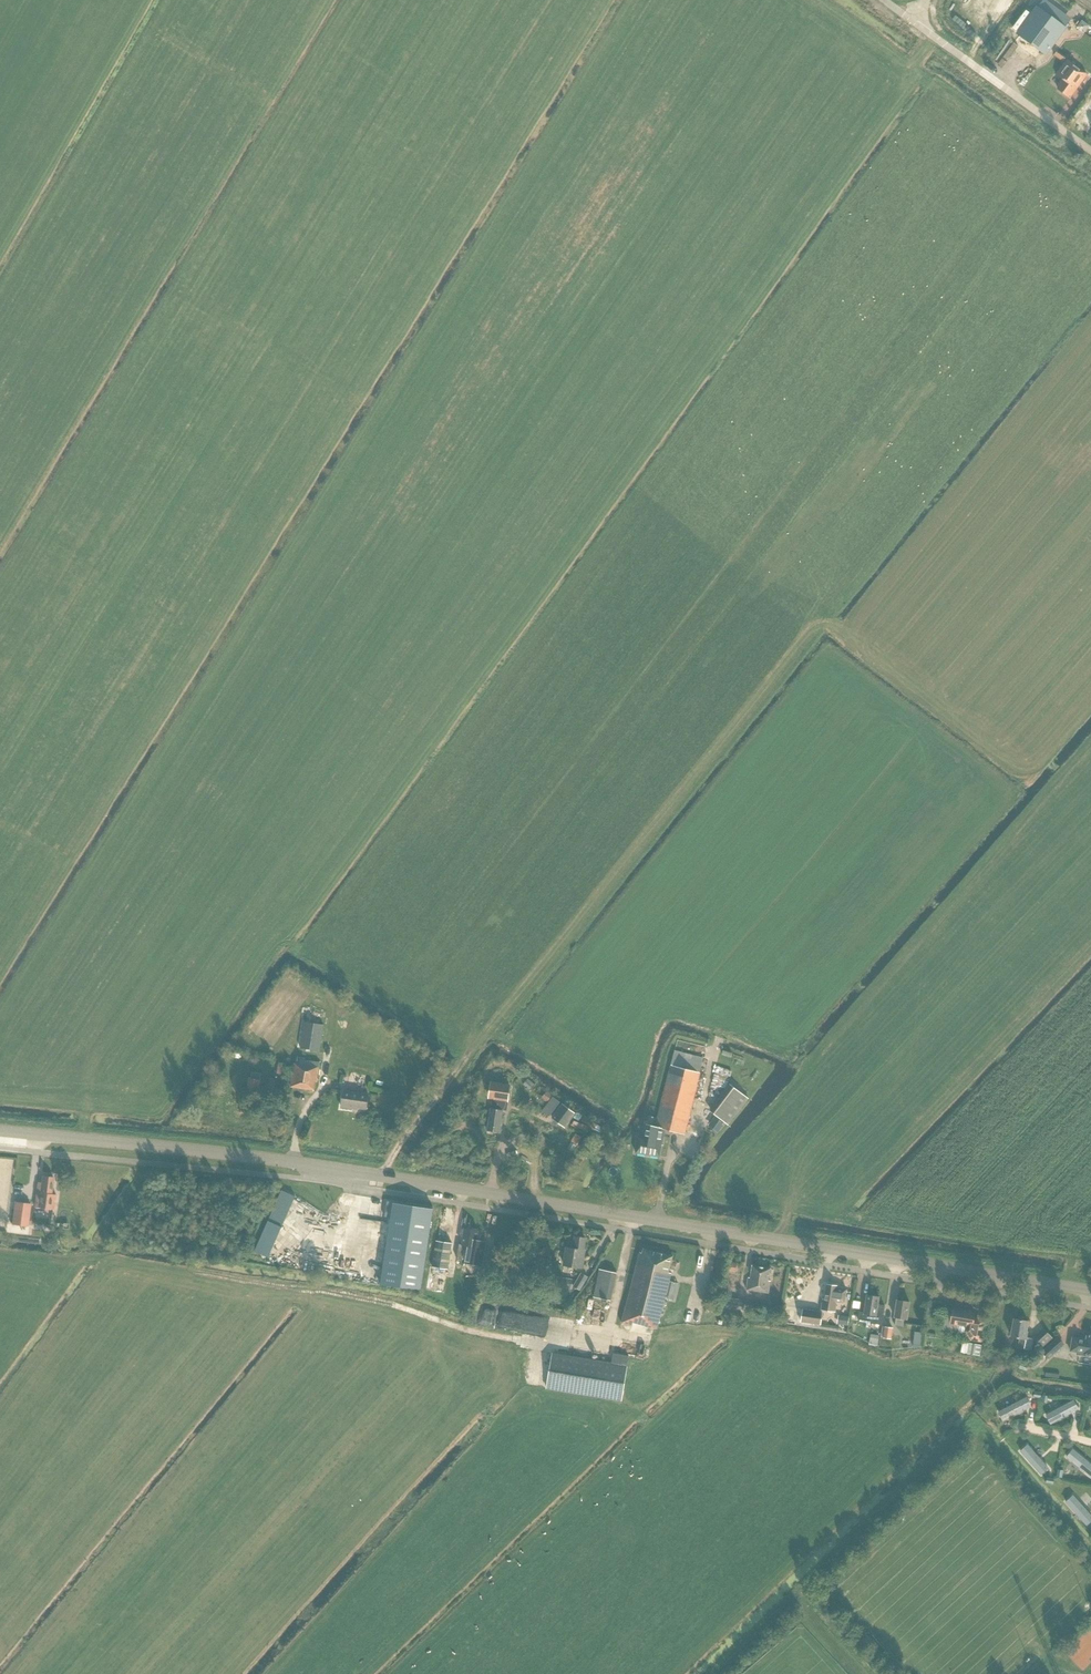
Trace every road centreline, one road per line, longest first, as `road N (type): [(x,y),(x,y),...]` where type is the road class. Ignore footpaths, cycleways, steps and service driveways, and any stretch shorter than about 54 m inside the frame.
road 1 (secondary): [(1090,1291),(296,1163),(0,1131)]
road 2 (unclassified): [(1090,152),(916,23)]

